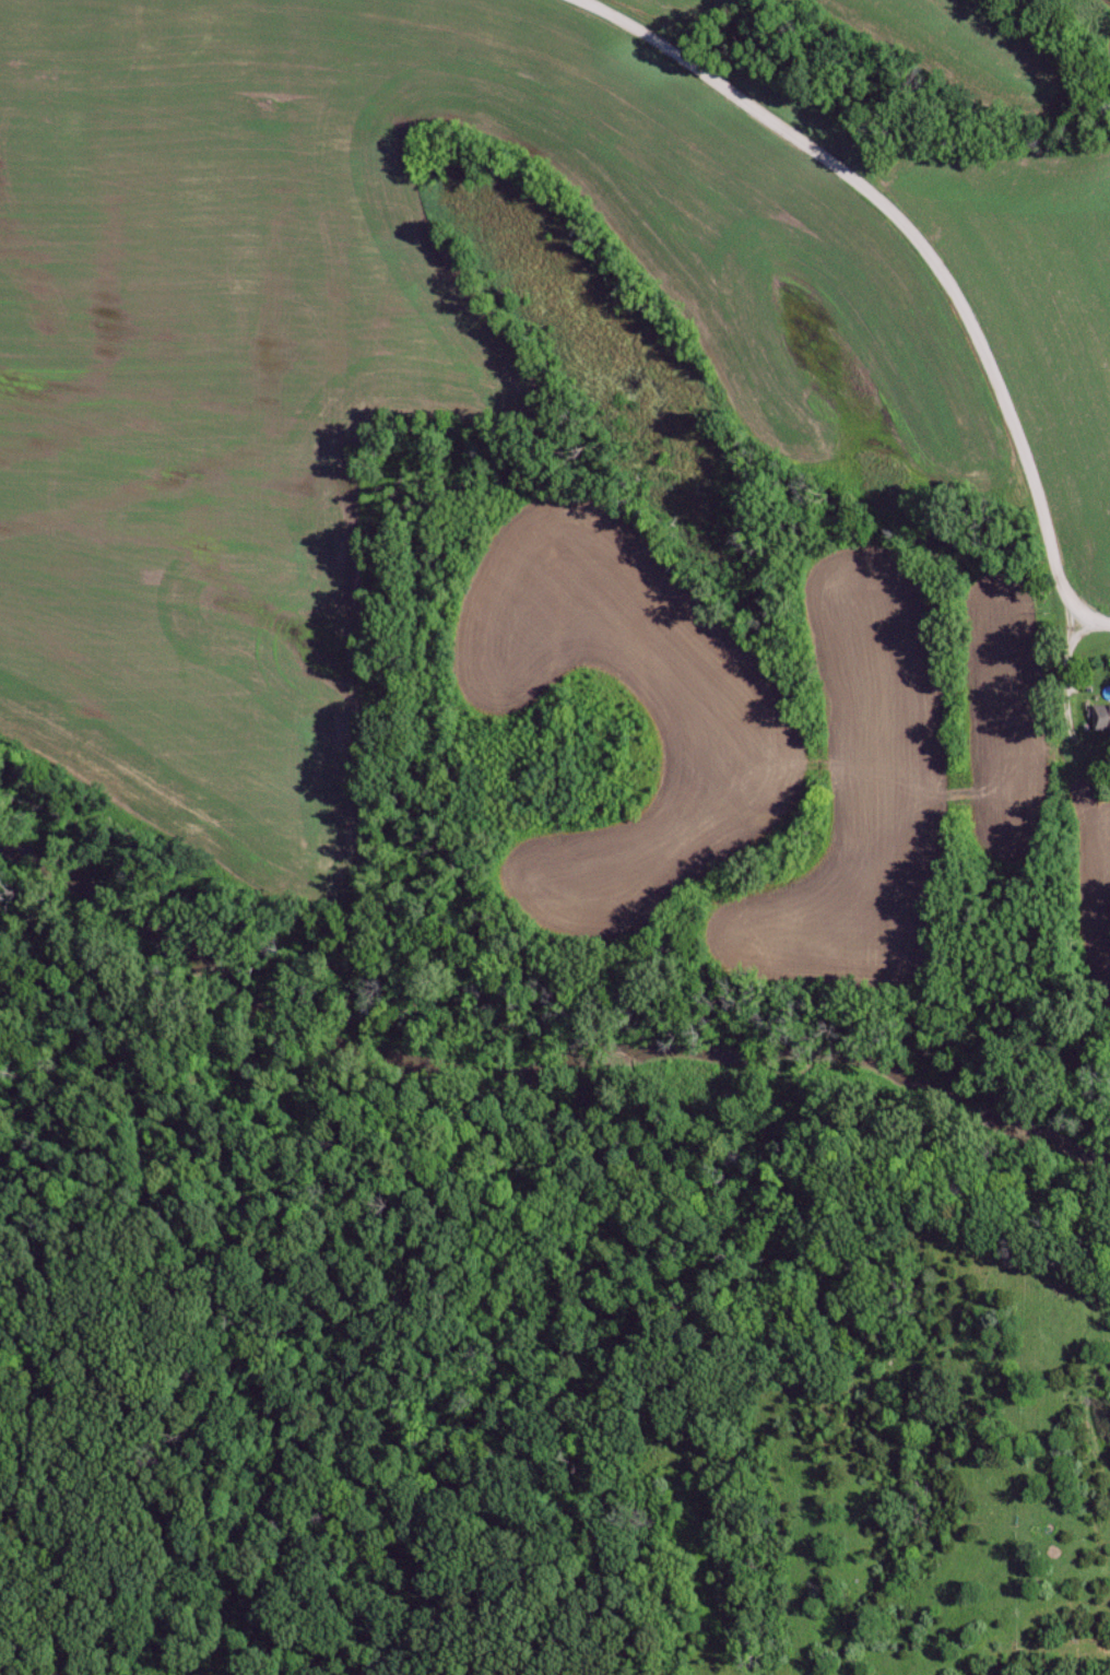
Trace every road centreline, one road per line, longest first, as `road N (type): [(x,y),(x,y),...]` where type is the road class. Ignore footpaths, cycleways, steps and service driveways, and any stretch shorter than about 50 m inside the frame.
road 1 (residential): [(1109,624),(1090,621),(1063,593),(988,363),(944,275),(906,227),(709,78),(577,0)]

